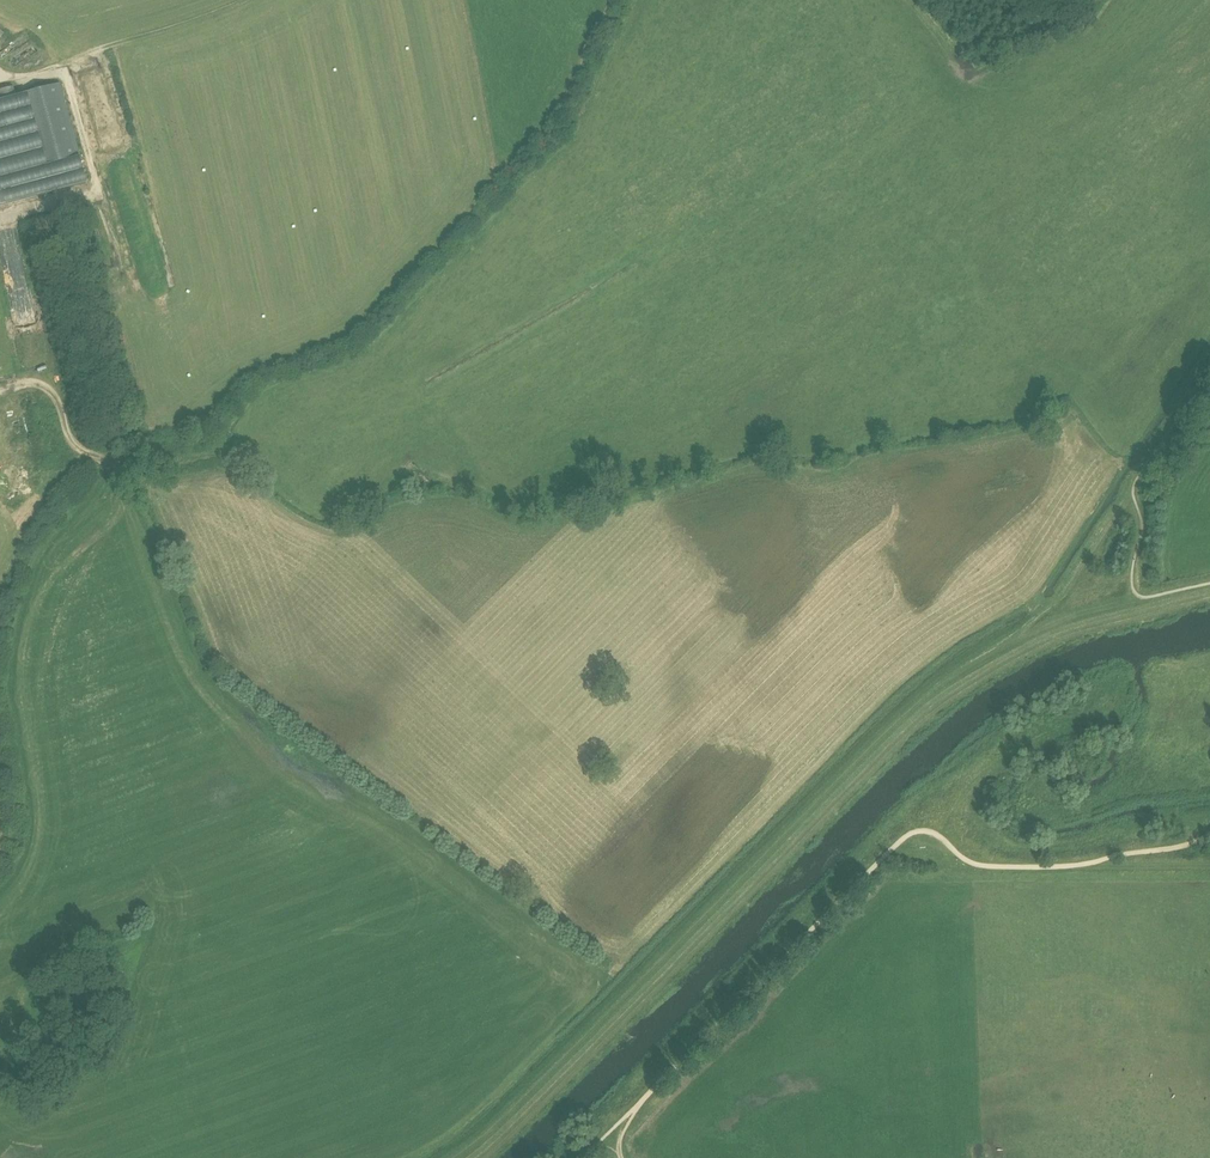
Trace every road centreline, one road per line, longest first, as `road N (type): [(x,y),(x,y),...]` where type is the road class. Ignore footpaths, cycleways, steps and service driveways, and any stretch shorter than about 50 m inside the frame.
road 1 (track): [(0,85),(243,0)]

